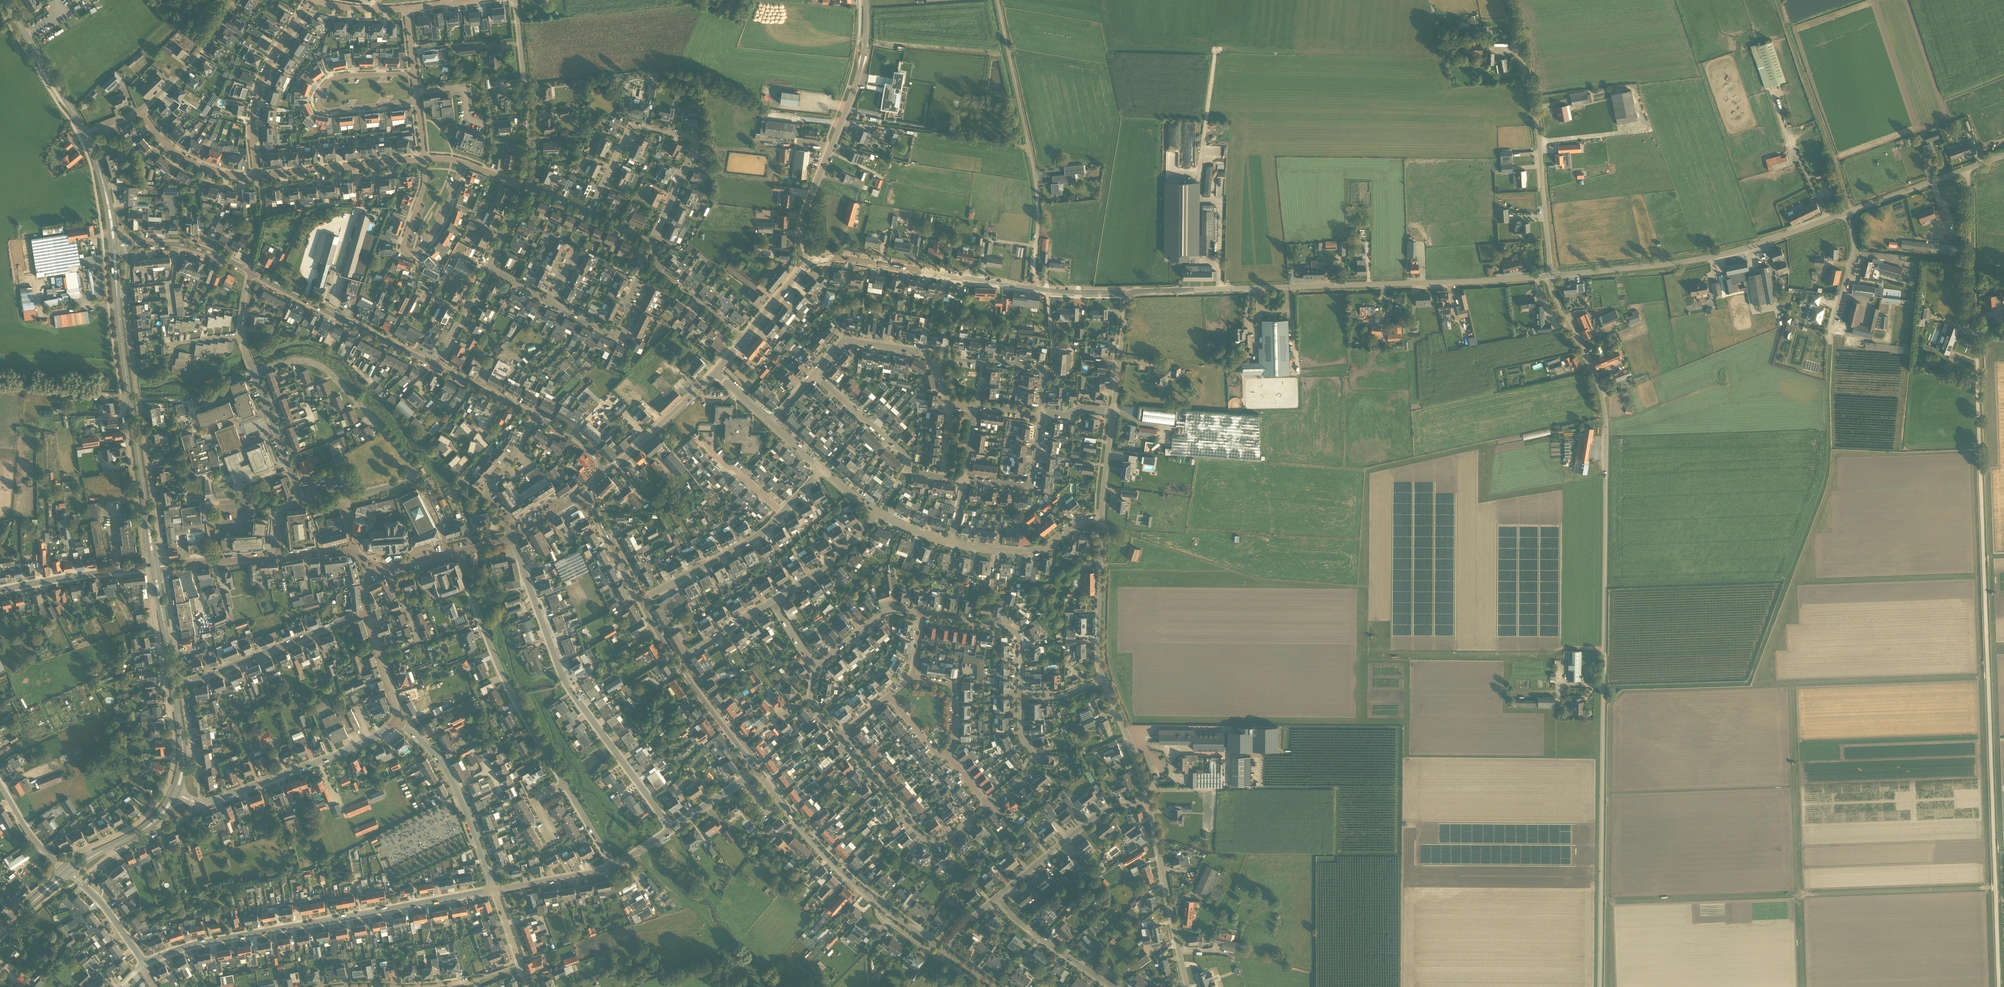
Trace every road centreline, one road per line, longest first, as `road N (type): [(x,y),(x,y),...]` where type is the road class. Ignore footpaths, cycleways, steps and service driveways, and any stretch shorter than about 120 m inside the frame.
road 1 (unclassified): [(1599,986),(1603,410),(1550,276)]
road 2 (track): [(1997,986),(1974,344)]
road 3 (track): [(1603,687),(1748,682),(1825,475),(1830,345)]
road 4 (tertiary): [(1128,292),(1550,276)]
road 5 (residential): [(143,964),(198,944),(494,890)]
road 6 (residential): [(671,829),(567,685),(510,536)]
road 7 (tertiary): [(1550,276),(1727,254),(1846,213)]
road 8 (residential): [(1033,290),(1037,193),(997,0)]
road 9 (unclassified): [(1550,276),(1540,141),(1511,0)]
road 10 (tertiary): [(810,262),(802,220),(858,79),(866,0)]
road 11 (residential): [(651,243),(695,150),(691,137),(630,128),(589,213)]
road 12 (tertiary): [(944,952),(841,870),(756,770)]
road 13 (residential): [(565,784),(507,684),(460,551)]
road 14 (residential): [(154,509),(124,291),(117,291)]
road 15 (tertiary): [(1033,290),(863,259),(810,262)]
road 16 (track): [(1778,0),(1853,210)]
road 17 (residential): [(200,803),(345,751),(395,720)]
road 18 (residential): [(414,74),(339,77),(318,102),(326,110),(417,101)]
road 19 (tertiary): [(436,366),(250,272)]
road 20 (residential): [(424,159),(425,185),(404,242),(410,254),(438,225),(462,163)]
road 21 (residential): [(839,737),(929,840),(947,838),(987,805)]
road 22 (residential): [(494,890),(446,768),(395,720)]
road 23 (residential): [(181,682),(367,612)]
road 24 (tertiary): [(1187,986),(1148,799)]
road 25 (residential): [(310,0),(258,89),(257,176)]
road 26 (residential): [(170,707),(174,755),(164,794),(133,827),(85,850)]
road 27 (residential): [(523,185),(529,119),(515,0)]
road 28 (residential): [(417,480),(335,376),(313,362),(286,361)]
road 29 (residential): [(997,897),(1099,814),(1148,799)]
road 30 (unclassified): [(1974,344),(1966,169)]
road 31 (residential): [(943,477),(911,471),(907,455),(814,374)]
road 32 (residential): [(640,601),(755,538),(782,513)]
road 33 (residential): [(424,159),(257,176)]
road 34 (residential): [(1102,518),(1079,522),(1031,552),(950,542)]
road 35 (tertiary): [(1104,679),(1102,518)]
road 36 (residential): [(1020,697),(1020,645),(1012,630),(923,614)]
road 37 (primary): [(85,133),(4,0)]
road 38 (residential): [(550,300),(622,333),(638,278),(656,272)]
road 39 (residential): [(0,590),(152,567)]
road 40 (tertiary): [(601,468),(615,466),(715,372)]
road 41 (residential): [(1112,986),(1025,927),(997,897)]
road 42 (residential): [(141,111),(191,62),(231,0)]
road 43 (residential): [(937,364),(920,352),(849,341),(814,374)]
road 44 (residential): [(510,536),(486,493),(535,416)]
road 45 (residential): [(257,176),(196,165),(161,140),(141,111)]
road 46 (residential): [(1040,413),(1030,483),(963,480)]
road 47 (residential): [(773,601),(824,567),(876,513)]
road 48 (residential): [(301,500),(254,373)]
road 49 (unclassified): [(1830,345),(1850,262),(1846,213)]
road 50 (residential): [(130,401),(122,402),(146,524)]
road 51 (residential): [(987,805),(1033,764),(1020,731),(1020,697)]
road 52 (tertiary): [(1148,799),(1104,679)]
road 53 (tertiary): [(1846,213),(1966,169)]
road 54 (residential): [(923,614),(884,611),(816,665)]
road 55 (residential): [(494,890),(614,866)]
road 56 (tertiary): [(640,601),(588,492)]
road 57 (tertiary): [(1113,411),(1128,292)]

